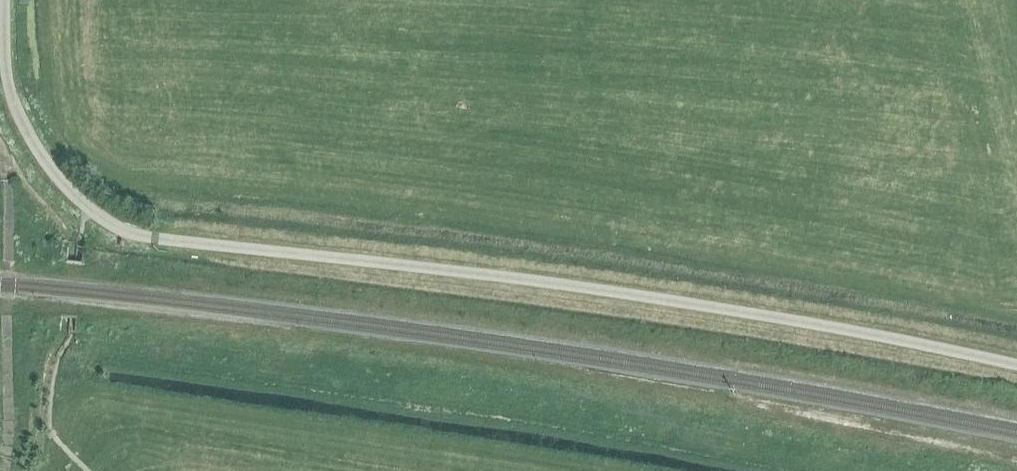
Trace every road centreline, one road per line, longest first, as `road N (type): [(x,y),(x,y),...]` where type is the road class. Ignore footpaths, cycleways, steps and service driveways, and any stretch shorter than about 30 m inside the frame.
road 1 (unclassified): [(1016,364),(685,303),(124,231),(63,188),(16,113),(5,0)]

